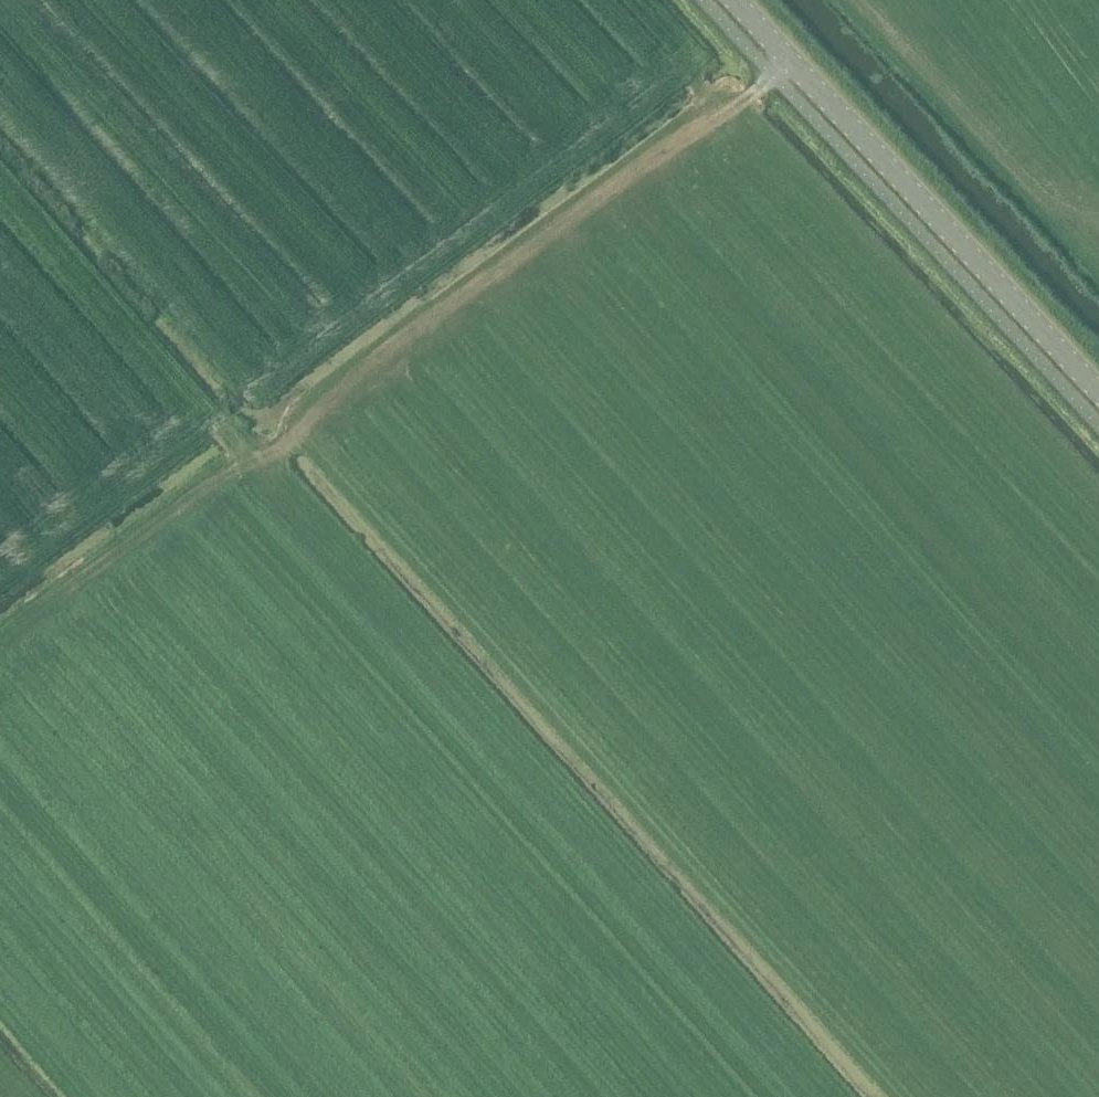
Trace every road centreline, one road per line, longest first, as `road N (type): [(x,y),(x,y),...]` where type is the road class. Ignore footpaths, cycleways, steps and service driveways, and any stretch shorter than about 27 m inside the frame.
road 1 (tertiary): [(1098,394),(732,0)]

